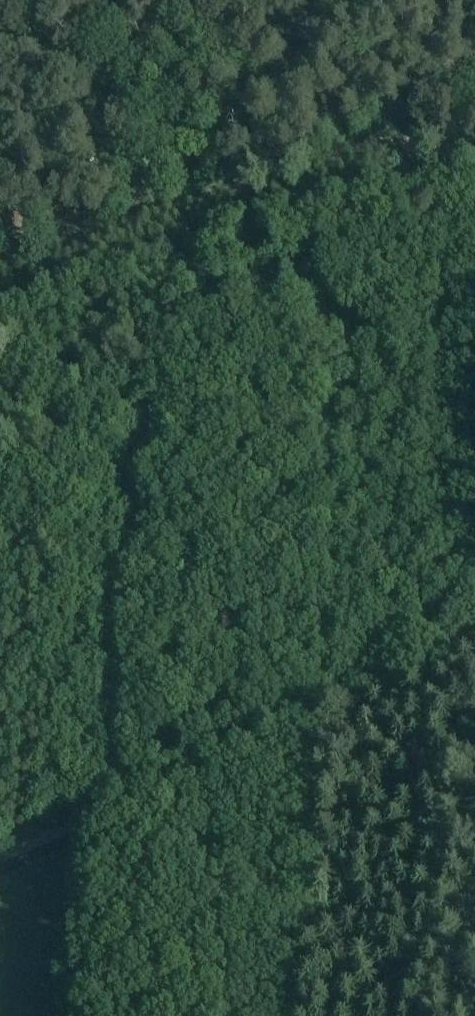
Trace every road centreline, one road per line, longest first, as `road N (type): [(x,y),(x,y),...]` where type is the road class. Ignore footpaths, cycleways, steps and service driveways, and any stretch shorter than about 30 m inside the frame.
road 1 (track): [(0,859),(474,666)]
road 2 (track): [(0,234),(100,226),(347,152),(411,146),(474,154)]

